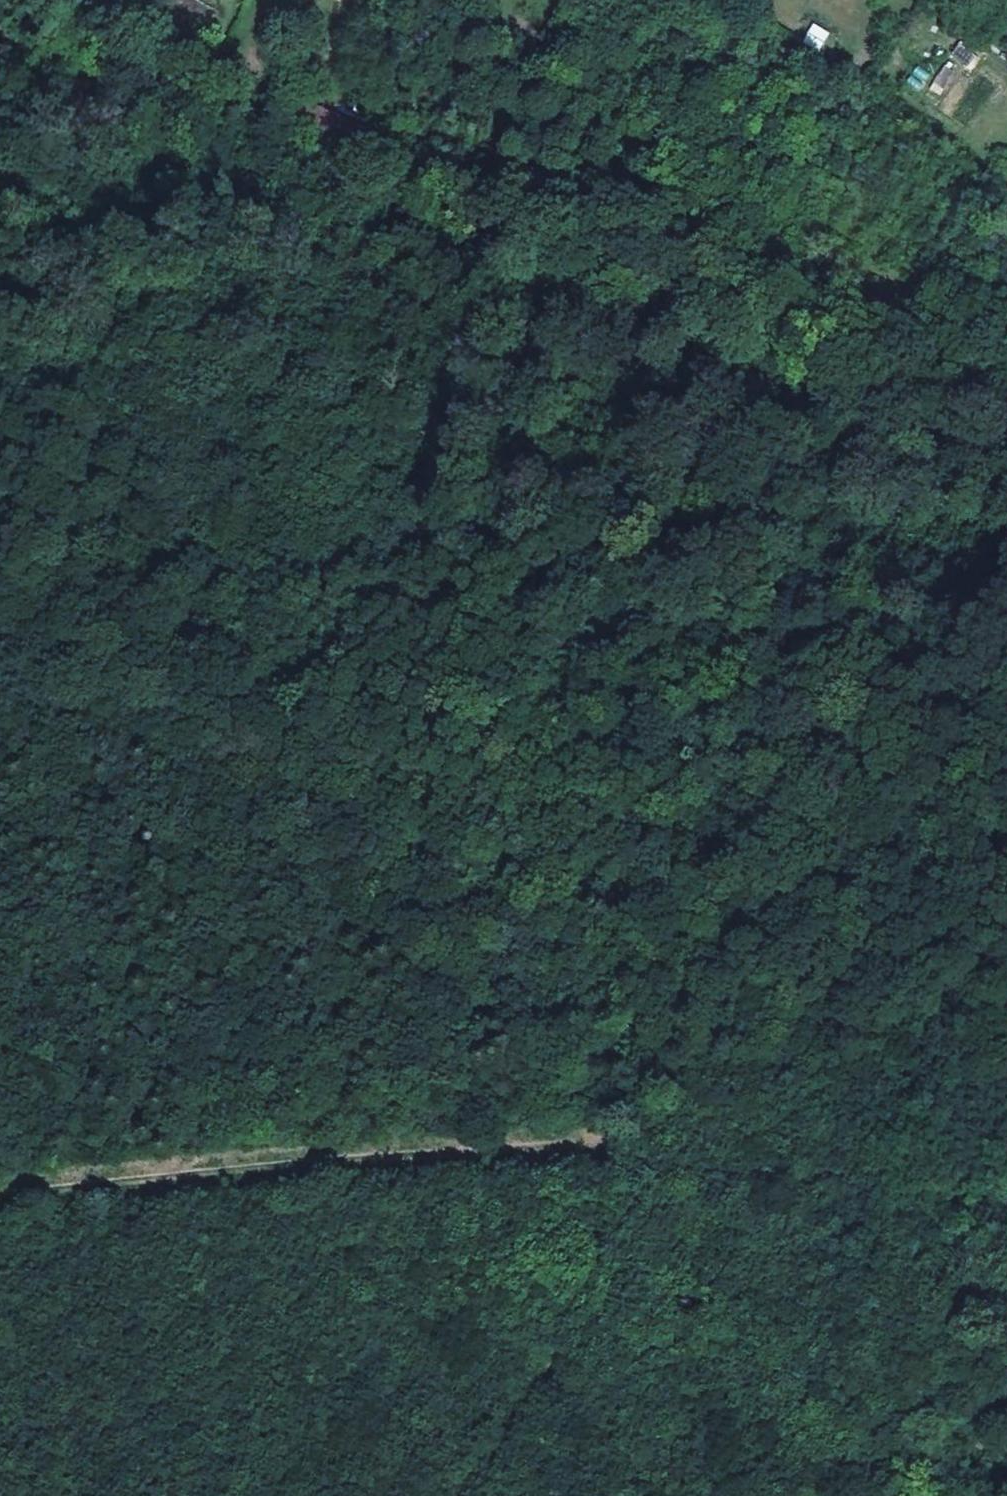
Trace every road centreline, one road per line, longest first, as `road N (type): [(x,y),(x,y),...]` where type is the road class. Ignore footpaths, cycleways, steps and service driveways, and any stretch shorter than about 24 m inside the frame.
road 1 (track): [(686,1063),(724,1012),(744,941),(738,847),(698,751),(648,676),(600,632),(148,366),(0,241)]
road 2 (track): [(0,31),(329,171),(443,246),(816,404),(1006,472)]
road 3 (track): [(0,1187),(591,1153)]
road 4 (track): [(1006,1041),(686,1063),(591,1153)]
road 5 (track): [(0,479),(55,461),(94,436),(148,366)]

